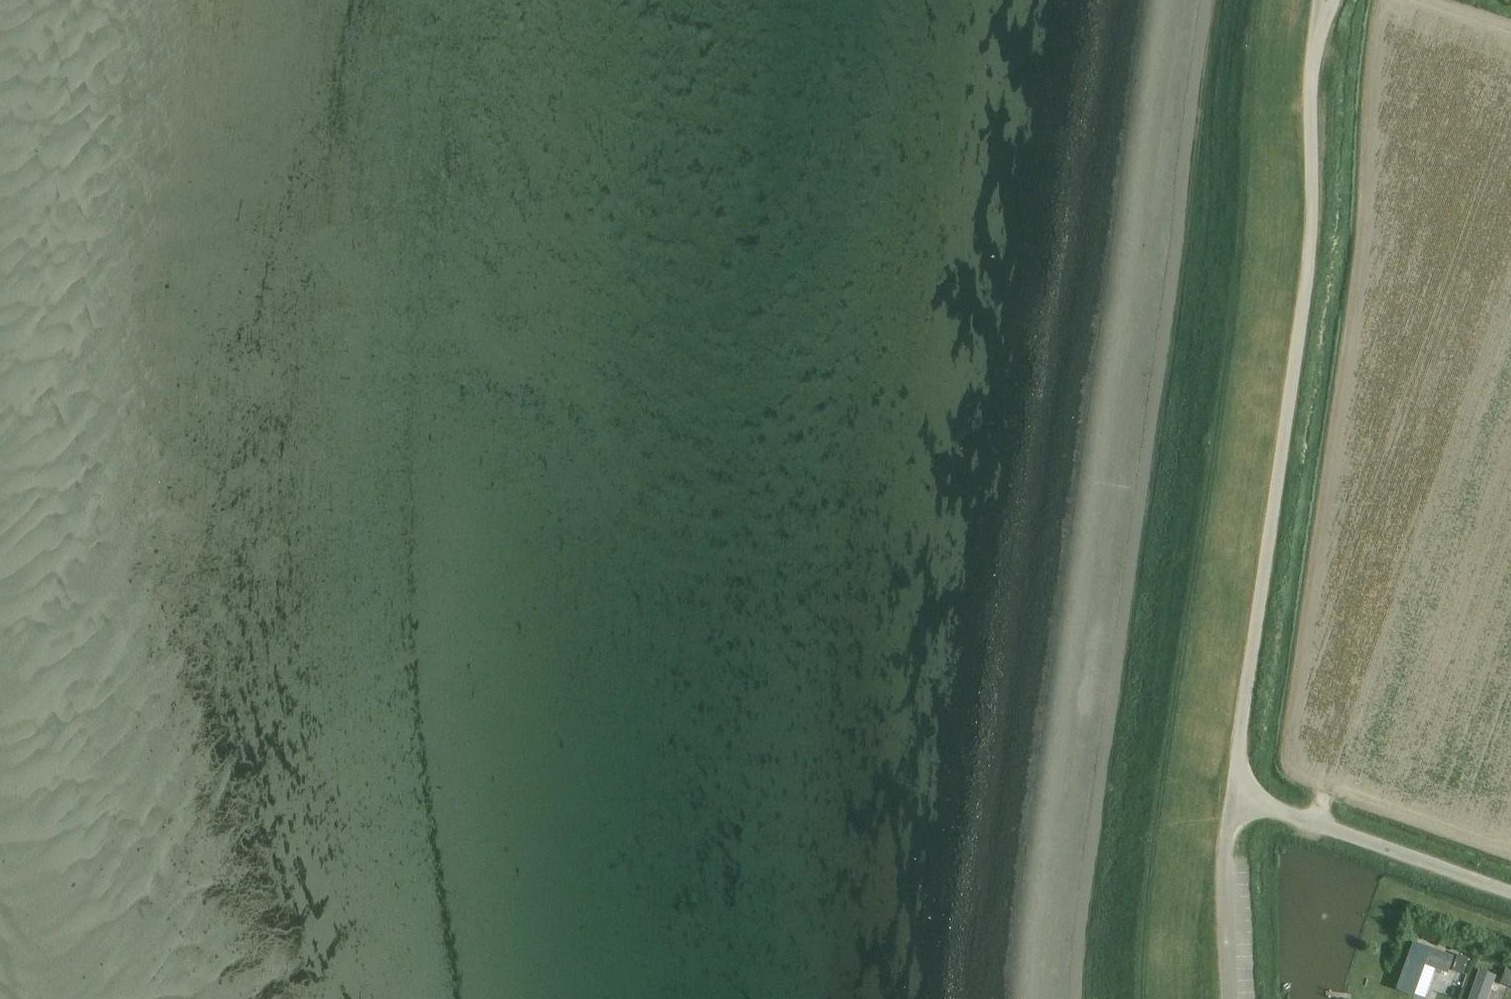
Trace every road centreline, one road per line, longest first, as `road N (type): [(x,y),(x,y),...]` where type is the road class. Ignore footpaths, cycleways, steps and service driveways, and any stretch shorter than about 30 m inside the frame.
road 1 (unclassified): [(1232,799),(1304,295),(1319,0)]
road 2 (unclassified): [(1510,894),(1232,799)]
road 3 (unclassified): [(1229,998),(1232,799)]

